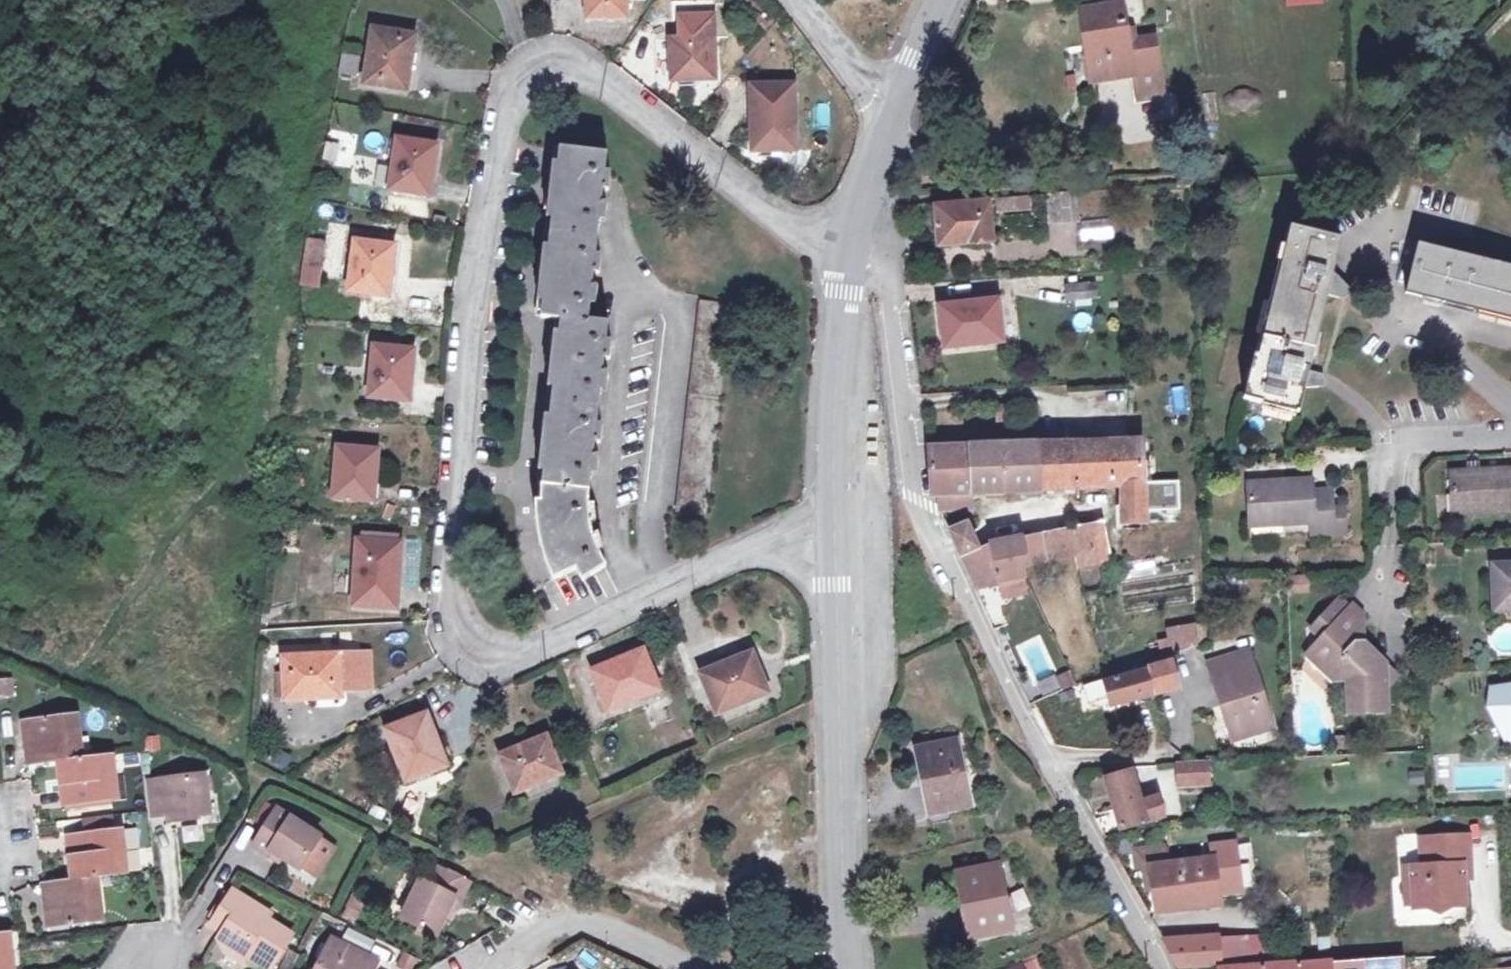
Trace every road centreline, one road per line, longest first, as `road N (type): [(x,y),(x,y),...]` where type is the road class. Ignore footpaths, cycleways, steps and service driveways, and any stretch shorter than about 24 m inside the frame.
road 1 (residential): [(853,241),(814,234),(779,213),(576,63),(535,59),(504,89),(462,392),(448,554),(454,636),(468,656),(499,666),(833,519)]
road 2 (unclassified): [(853,241),(877,261),(912,496),(1161,968)]
road 3 (unclassified): [(833,519),(846,956)]
road 4 (unclassified): [(853,241),(836,364),(833,519)]
road 5 (residential): [(705,968),(578,924),(497,968)]
road 6 (unclassified): [(892,118),(797,0)]
road 7 (unclassified): [(892,118),(853,241)]
road 8 (unclassified): [(940,0),(892,118)]

